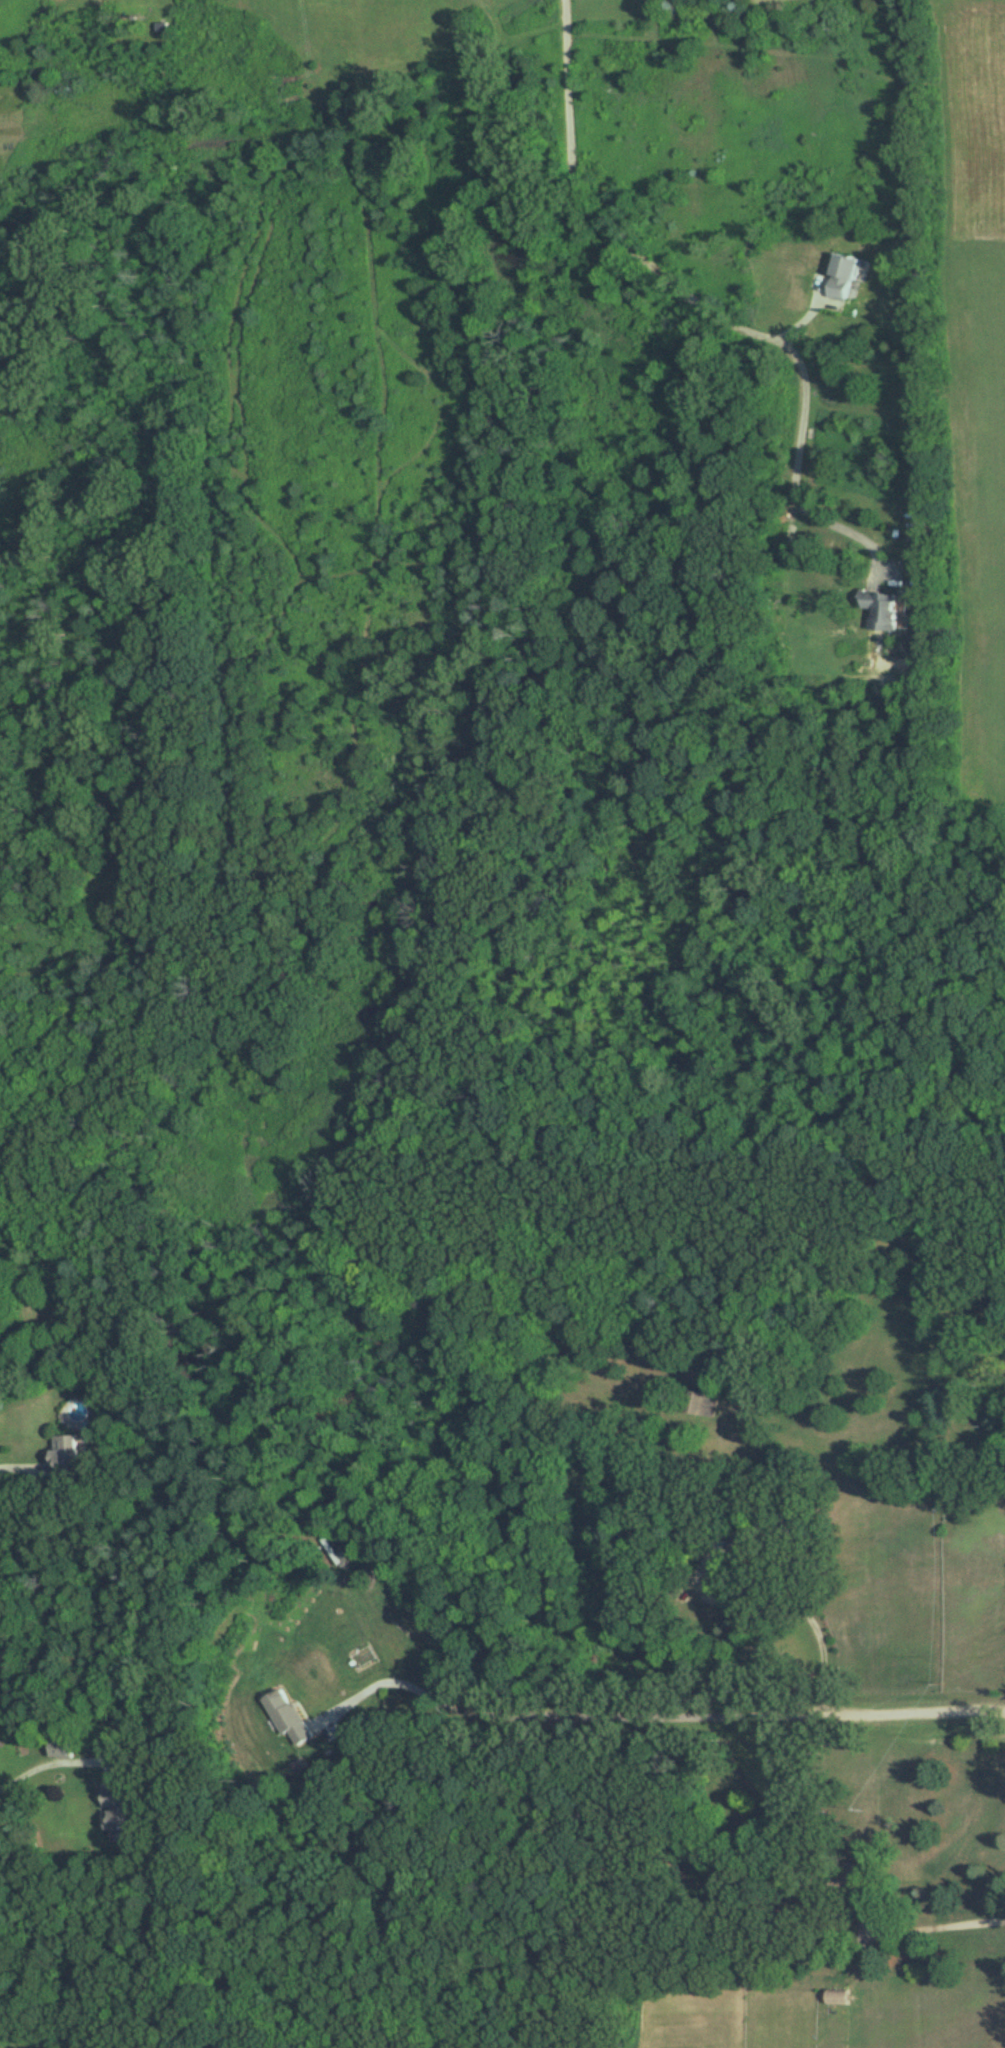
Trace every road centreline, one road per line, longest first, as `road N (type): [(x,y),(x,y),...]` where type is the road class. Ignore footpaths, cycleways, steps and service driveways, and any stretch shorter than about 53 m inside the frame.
road 1 (residential): [(1004,1706),(355,1704),(245,1695)]

